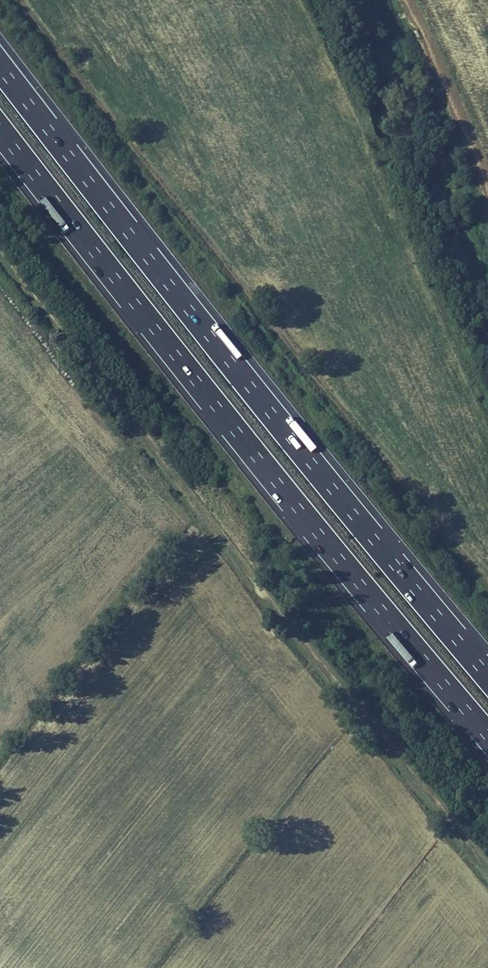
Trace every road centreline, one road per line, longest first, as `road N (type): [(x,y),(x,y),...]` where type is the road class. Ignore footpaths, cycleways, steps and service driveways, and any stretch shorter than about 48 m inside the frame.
road 1 (track): [(487,867),(0,253)]
road 2 (motorway): [(487,677),(0,66)]
road 3 (motorway): [(0,131),(487,735)]
road 4 (track): [(37,0),(487,573)]

